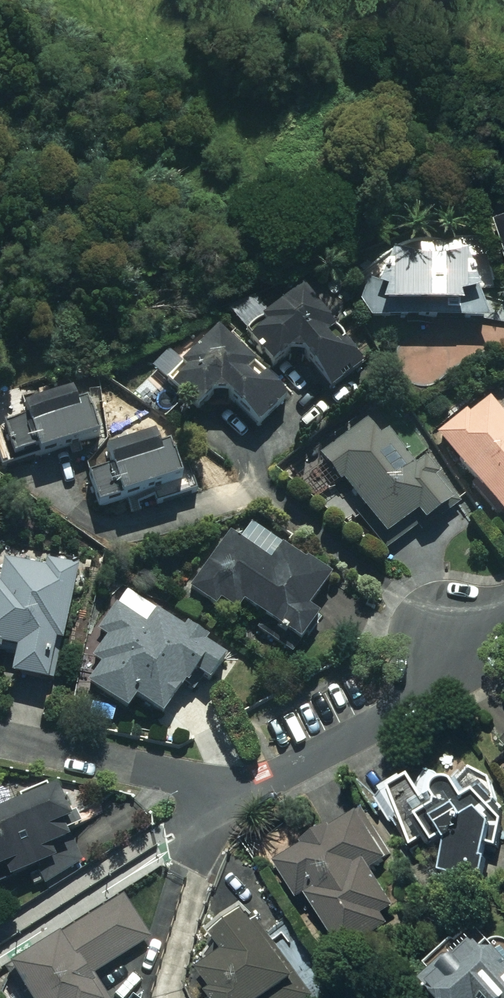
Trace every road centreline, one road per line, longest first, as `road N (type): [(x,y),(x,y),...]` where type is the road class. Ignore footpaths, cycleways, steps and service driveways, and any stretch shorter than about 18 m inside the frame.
road 1 (residential): [(129,771),(236,796),(425,692),(449,638),(503,607)]
road 2 (residential): [(0,744),(129,771)]

